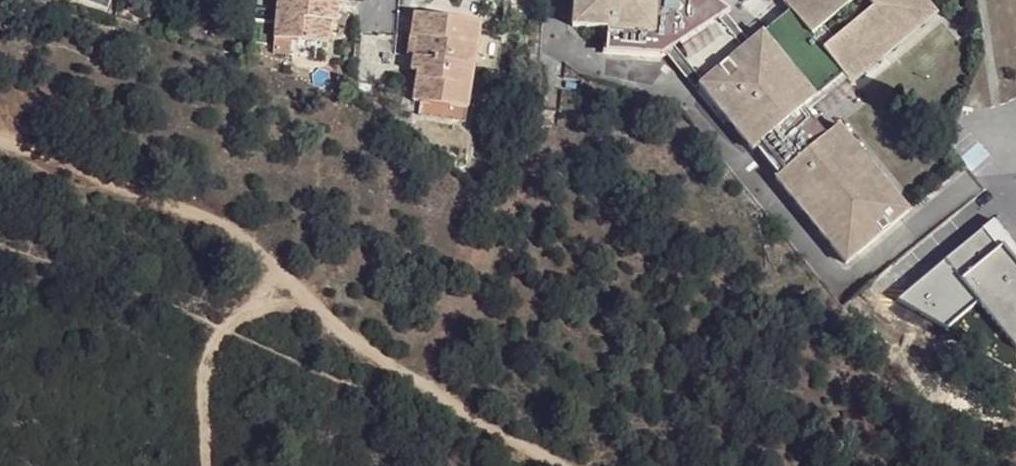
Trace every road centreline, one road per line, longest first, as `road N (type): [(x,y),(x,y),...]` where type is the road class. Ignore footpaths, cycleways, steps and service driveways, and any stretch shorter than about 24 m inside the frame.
road 1 (track): [(560,465),(417,385),(326,321),(249,246),(0,142)]
road 2 (track): [(211,465),(212,353),(289,277)]

